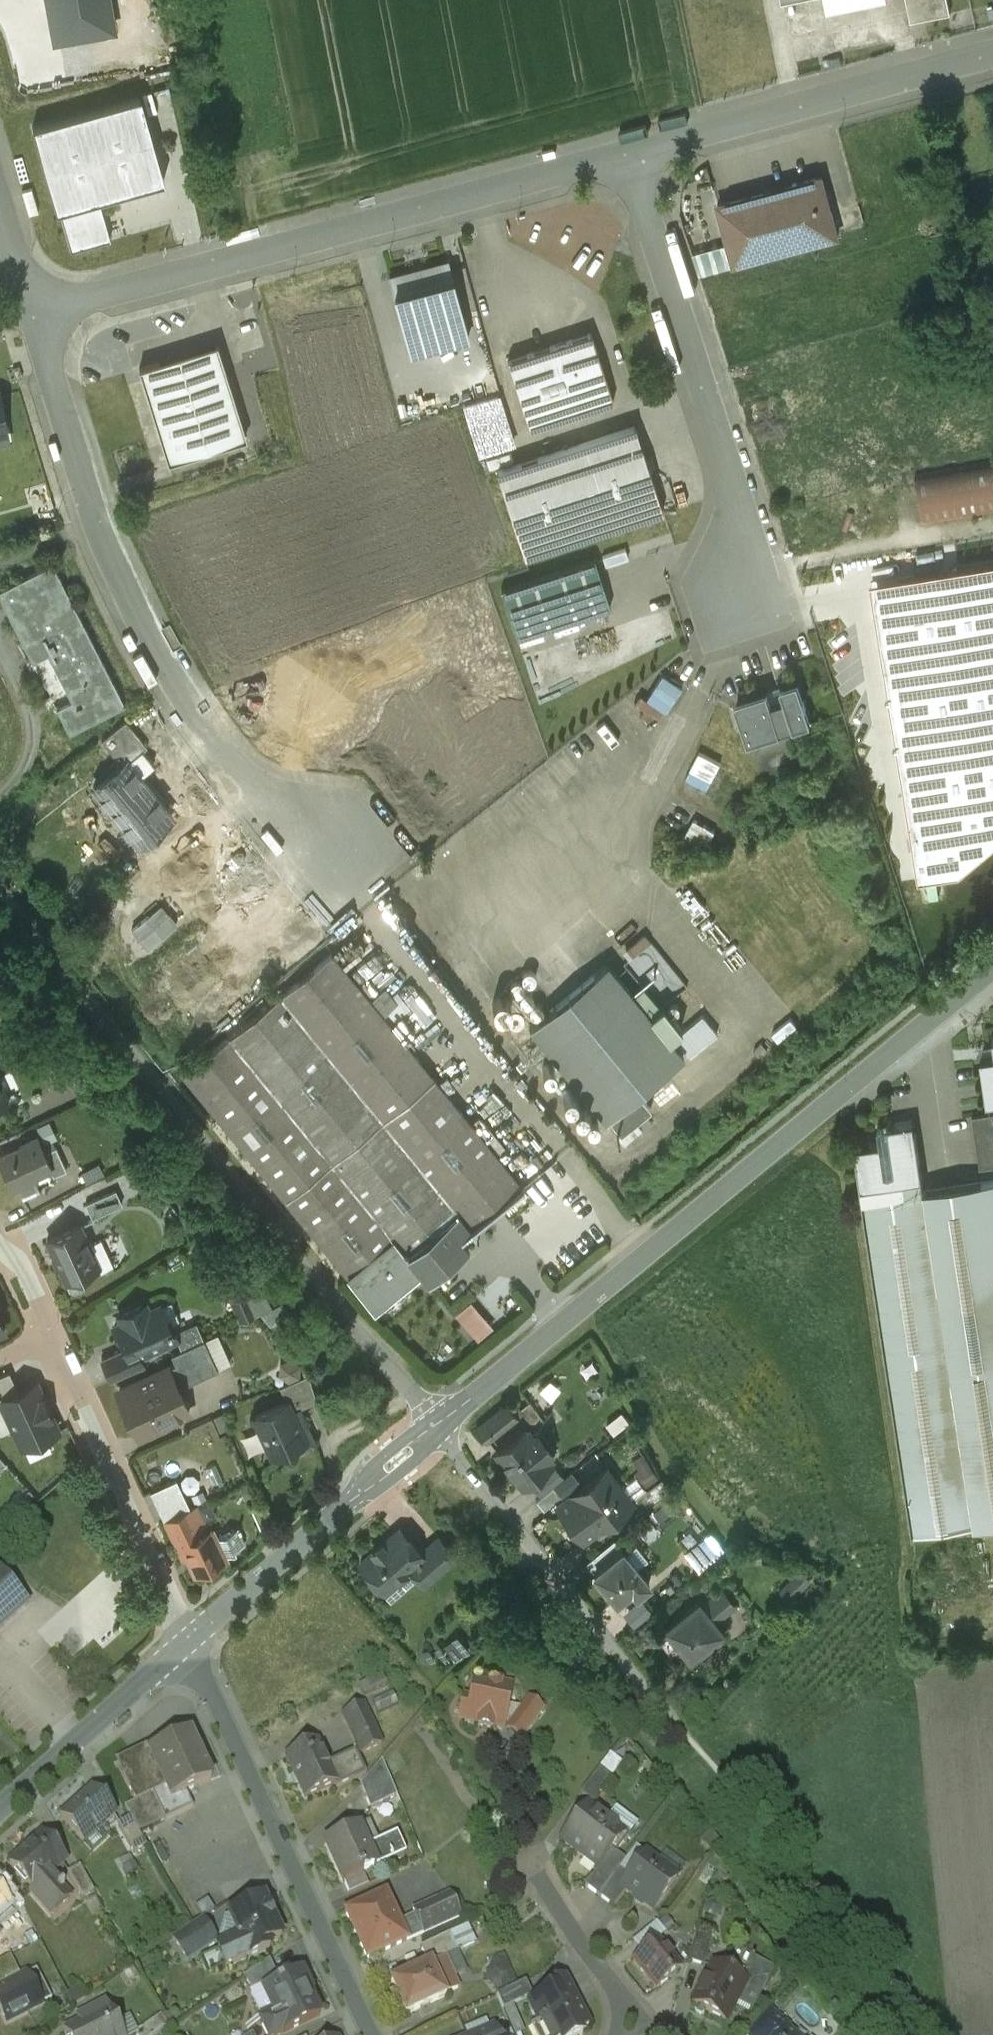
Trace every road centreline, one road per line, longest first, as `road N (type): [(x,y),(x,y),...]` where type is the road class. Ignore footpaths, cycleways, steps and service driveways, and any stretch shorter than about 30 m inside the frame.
road 1 (tertiary): [(437,1426),(992,967)]
road 2 (residential): [(0,881),(437,1426)]
road 3 (residential): [(33,313),(97,520),(154,648),(236,769),(333,837)]
road 4 (unclassified): [(33,313),(628,154)]
road 5 (residential): [(437,1426),(726,1782)]
road 6 (residential): [(0,1228),(187,1643)]
road 7 (unclassified): [(628,154),(736,486),(735,585)]
road 8 (residential): [(187,1643),(371,2034)]
road 9 (unclassified): [(628,154),(992,56)]
road 10 (tertiary): [(187,1643),(437,1426)]
road 11 (tertiary): [(0,1810),(187,1643)]

